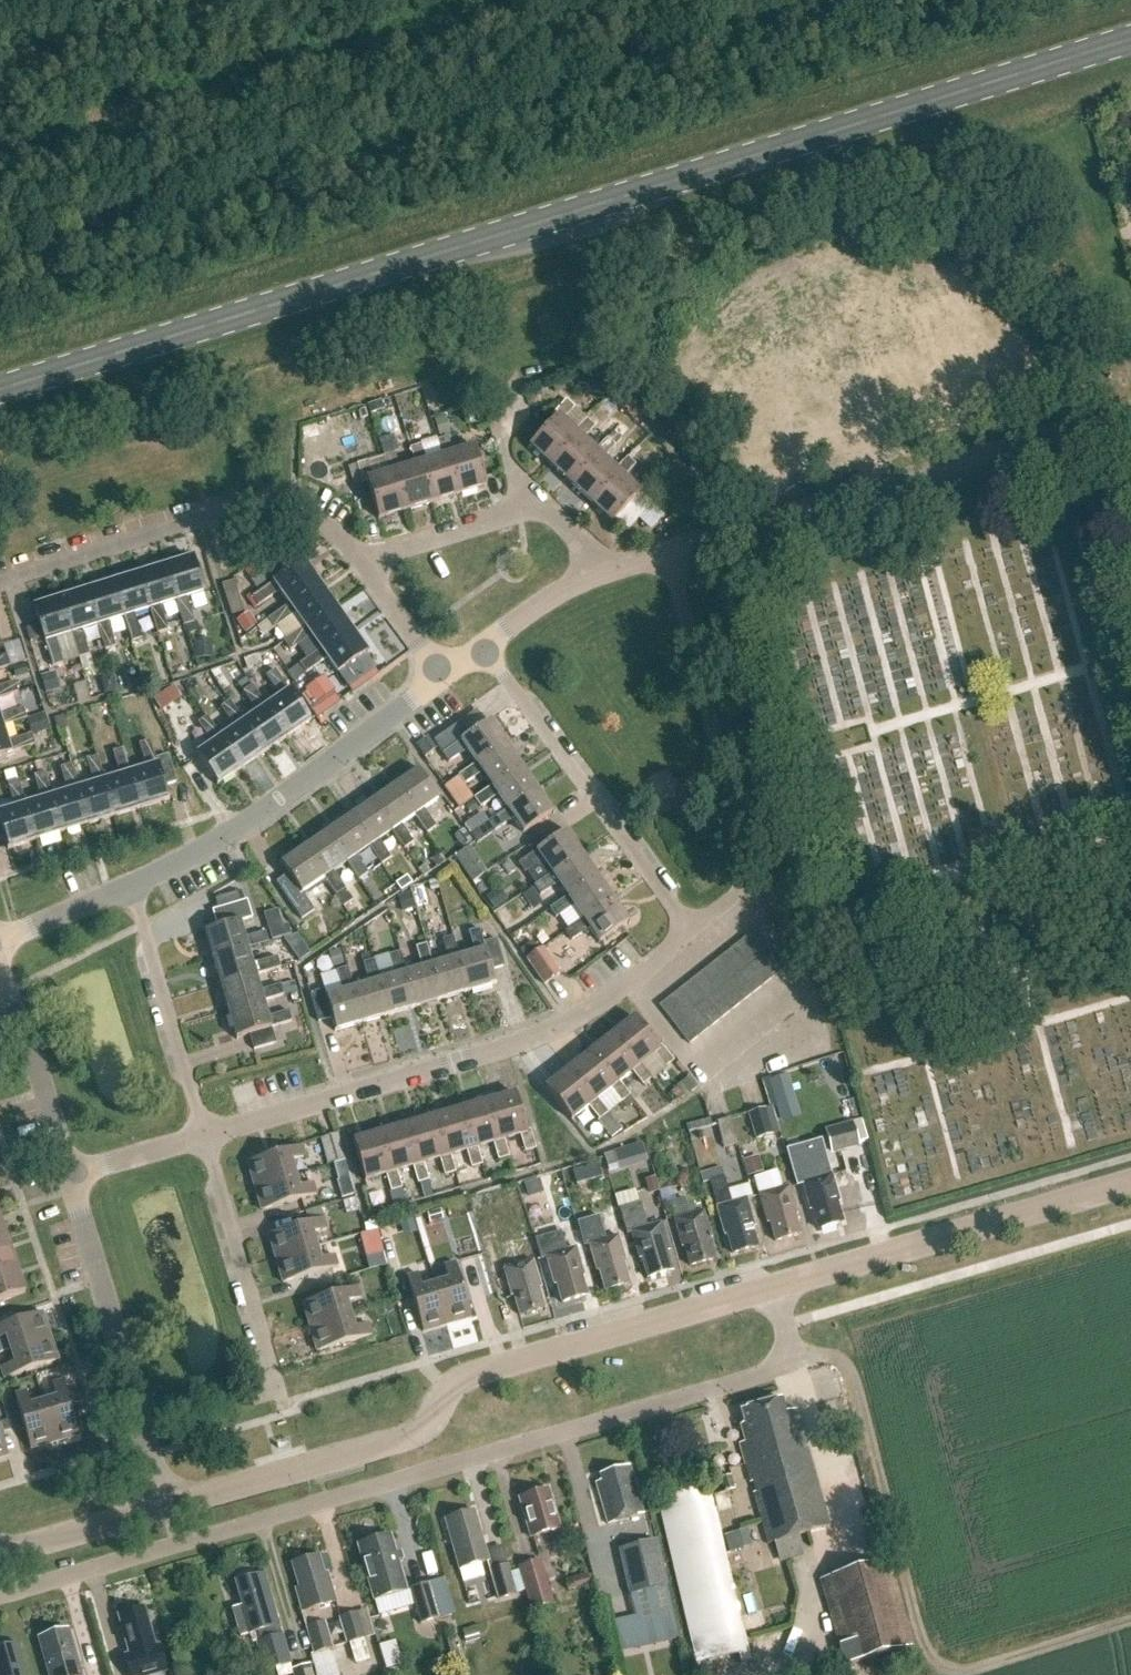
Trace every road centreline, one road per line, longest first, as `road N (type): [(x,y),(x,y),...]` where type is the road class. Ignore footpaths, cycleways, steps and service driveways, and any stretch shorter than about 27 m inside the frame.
road 1 (primary): [(0,389),(1130,39)]
road 2 (track): [(0,274),(899,0)]
road 3 (residential): [(772,1287),(786,1350),(745,1378),(0,1599)]
road 4 (tertiary): [(165,1505),(412,1436),(447,1392),(472,1375),(772,1287)]
road 5 (track): [(786,1350),(831,1358),(849,1373),(924,1646),(945,1672),(1130,1621)]
road 6 (residential): [(205,1137),(569,1022),(695,929)]
road 7 (residential): [(665,557),(1130,415)]
road 8 (residential): [(0,583),(269,502),(318,520),(365,571)]
road 9 (unclassified): [(695,929),(730,900),(744,859),(665,557)]
road 10 (residential): [(131,887),(251,819),(442,676)]
road 11 (tertiary): [(772,1287),(1130,1182)]
road 12 (residential): [(695,929),(482,647)]
road 13 (residential): [(165,1505),(72,1177)]
road 14 (residential): [(281,1400),(205,1137)]
road 15 (residential): [(205,1137),(131,887)]
road 16 (residential): [(72,1177),(0,975)]
road 17 (tertiary): [(0,1546),(165,1505)]
road 18 (residential): [(365,571),(382,556),(522,511)]
road 19 (residential): [(0,942),(131,887)]
road 20 (residential): [(72,1177),(205,1137)]
road 21 (residential): [(482,647),(598,573)]
road 22 (residential): [(442,676),(365,571)]

